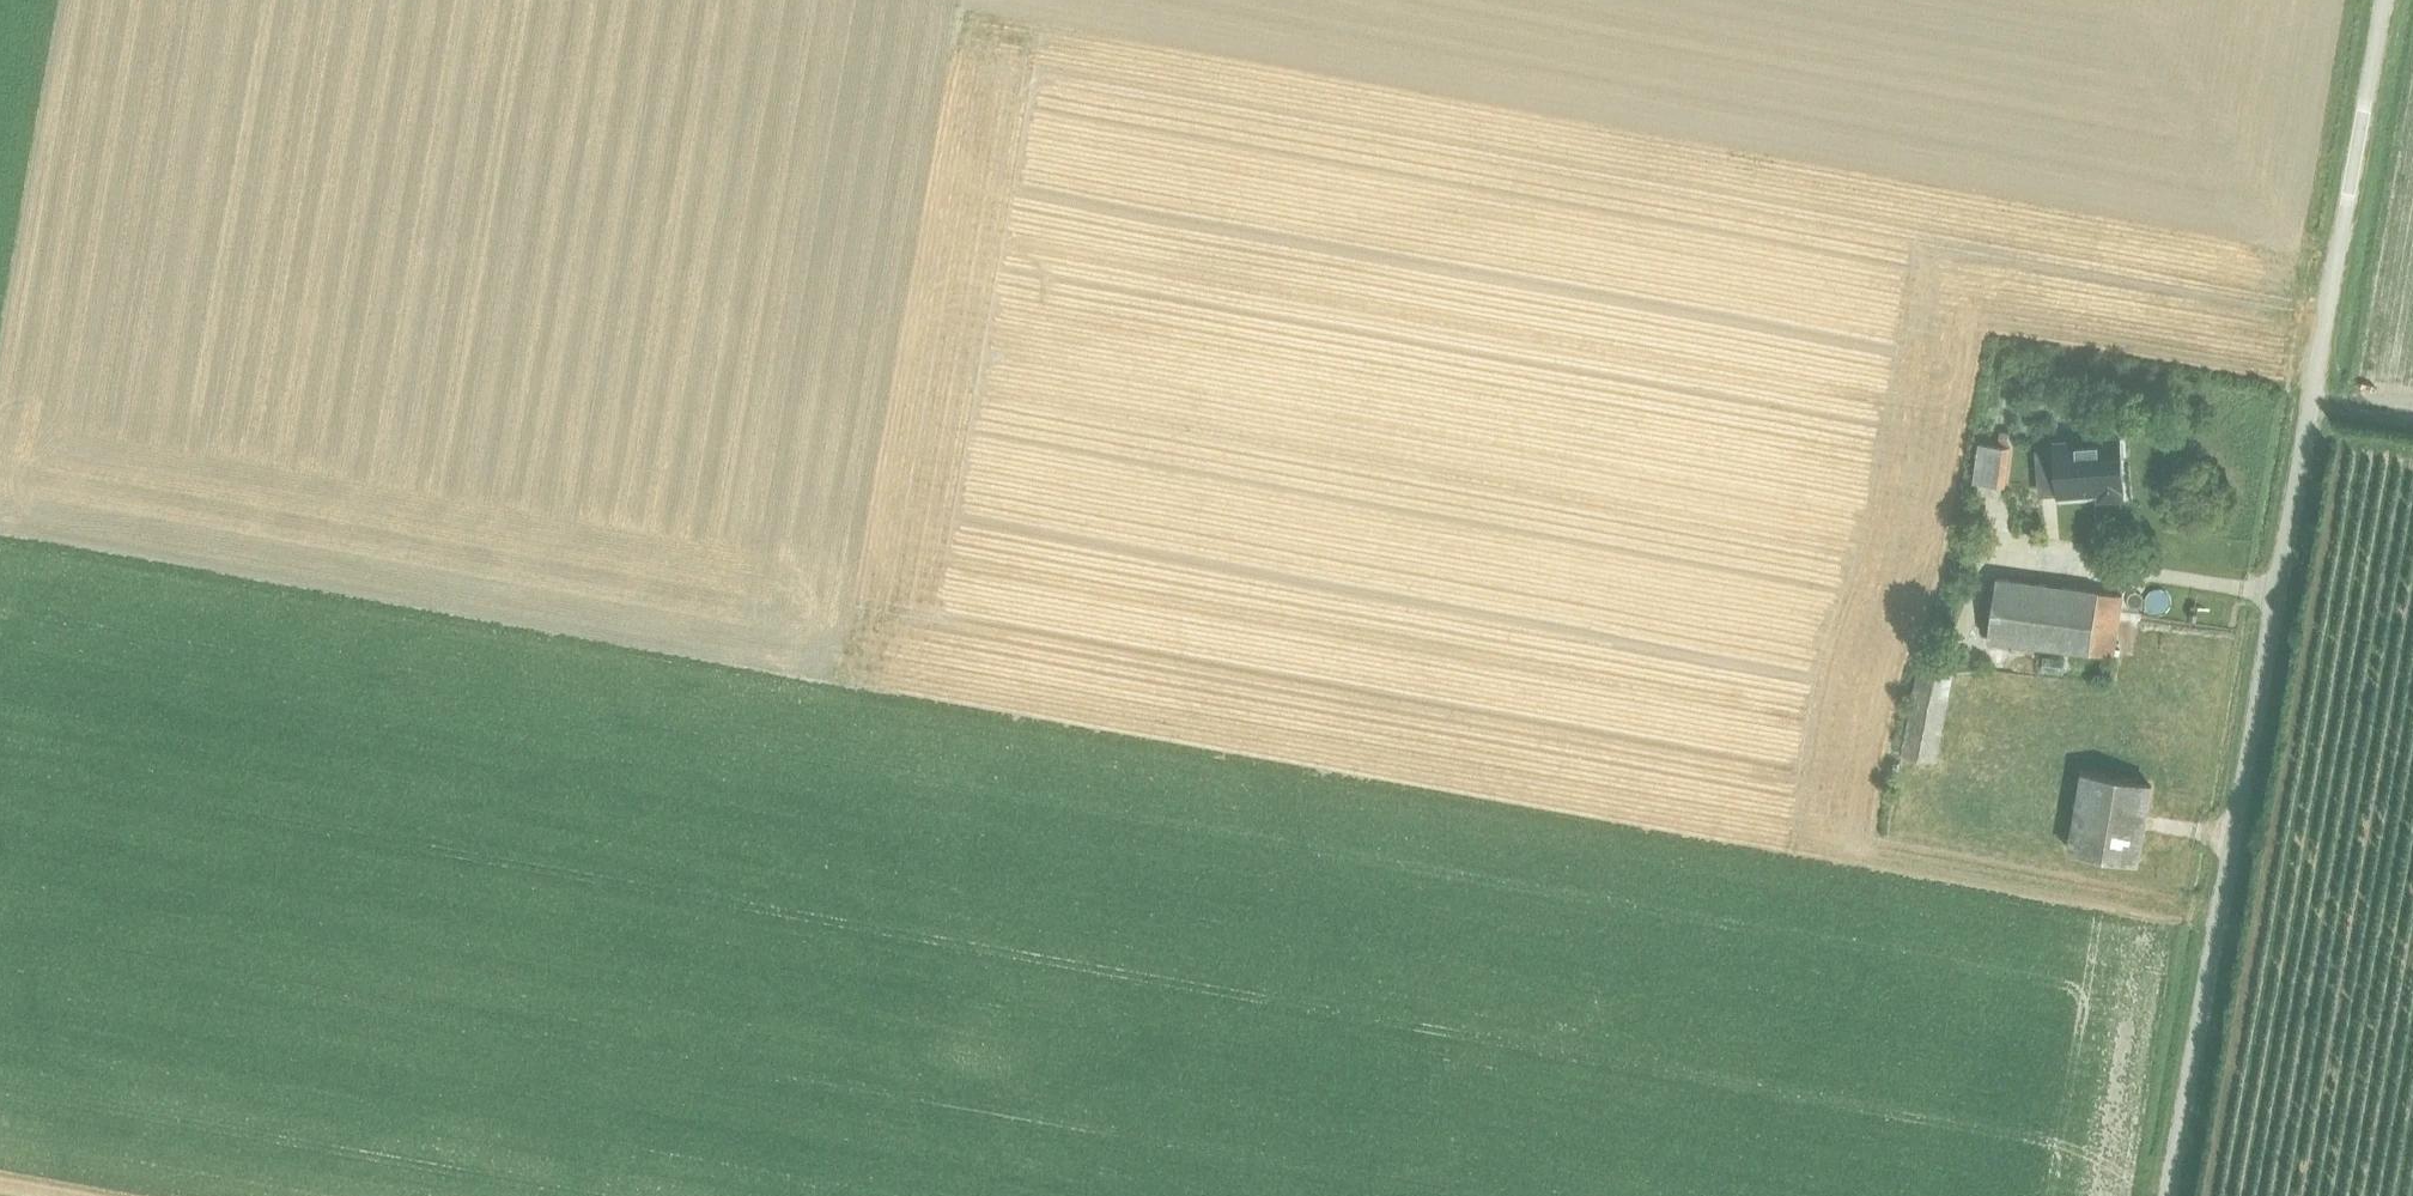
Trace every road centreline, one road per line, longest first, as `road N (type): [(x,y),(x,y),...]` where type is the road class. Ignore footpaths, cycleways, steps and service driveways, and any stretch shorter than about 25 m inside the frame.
road 1 (unclassified): [(2169,1195),(2386,0)]

